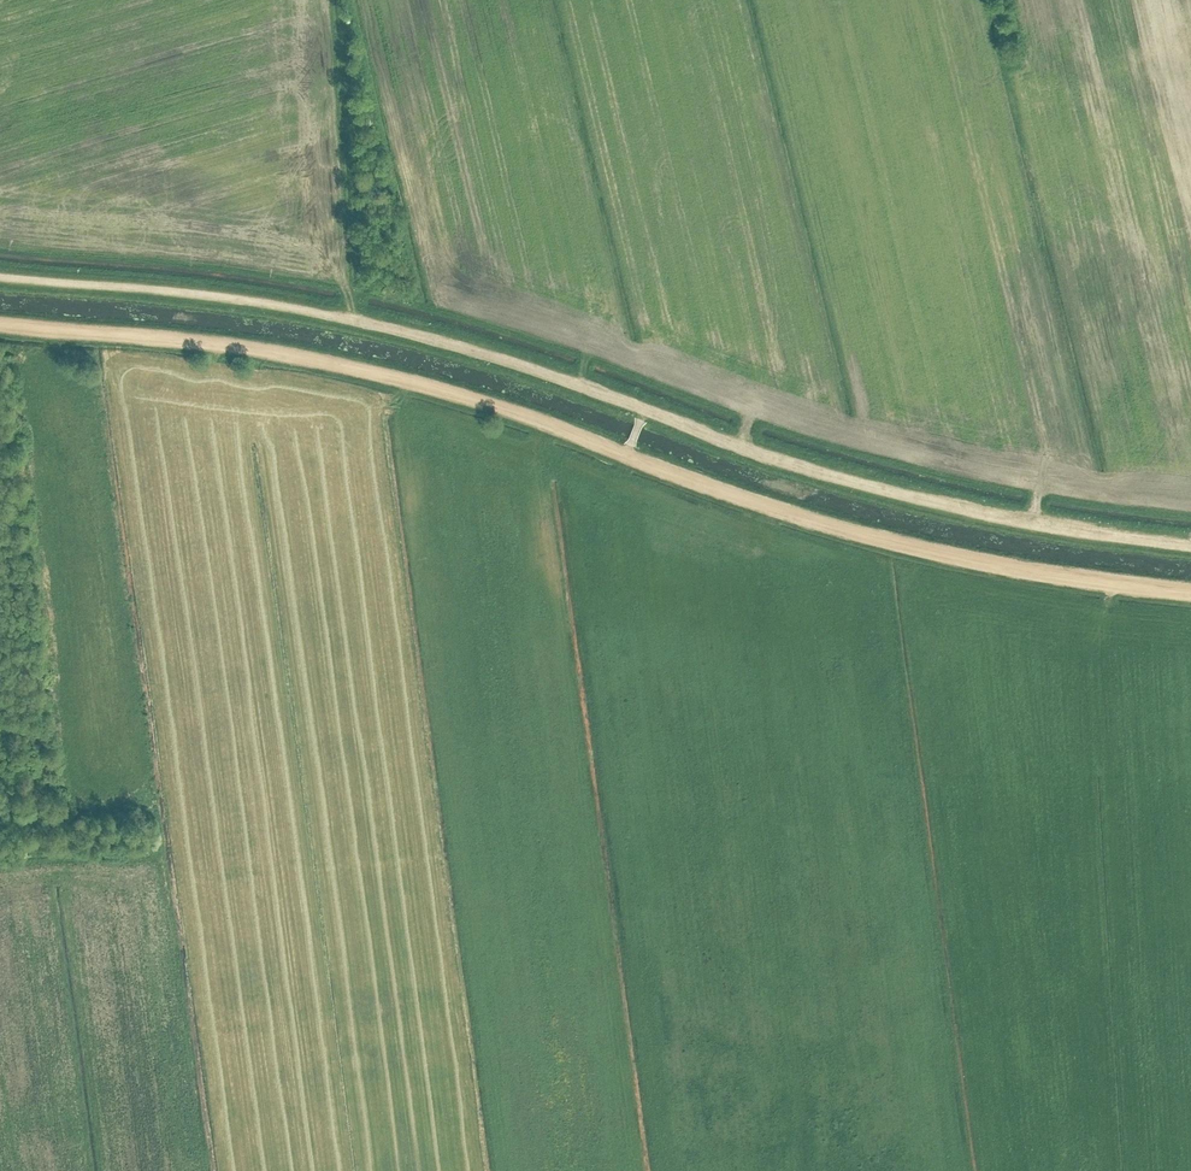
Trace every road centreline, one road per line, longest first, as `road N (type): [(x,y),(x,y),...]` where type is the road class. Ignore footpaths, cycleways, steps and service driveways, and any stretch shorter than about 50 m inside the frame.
road 1 (track): [(1190,544),(1081,529),(833,473),(432,335),(232,295),(0,273)]
road 2 (track): [(0,323),(257,346),(345,364),(548,421),(721,487),(904,543),(1190,590)]

